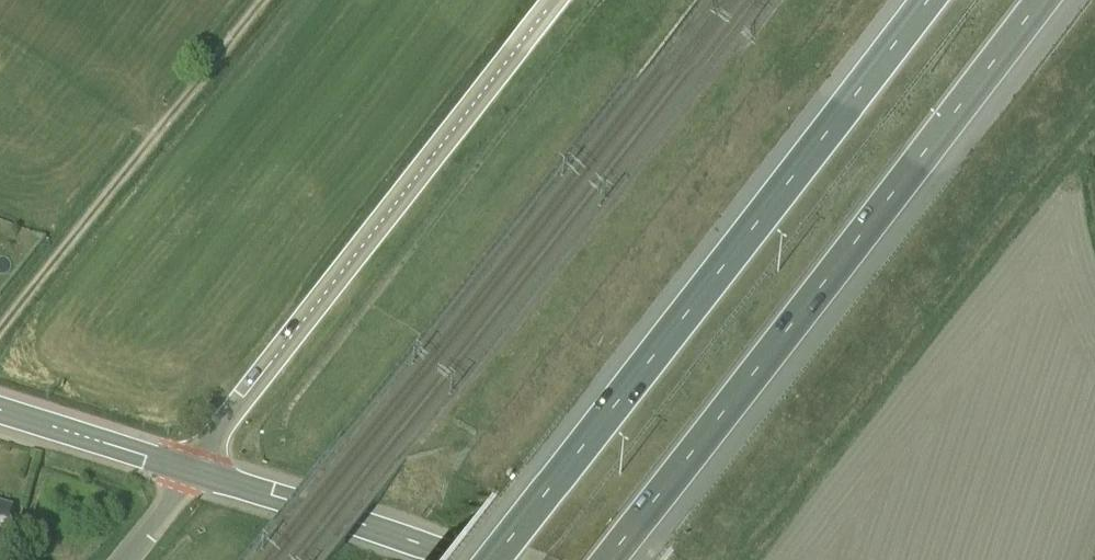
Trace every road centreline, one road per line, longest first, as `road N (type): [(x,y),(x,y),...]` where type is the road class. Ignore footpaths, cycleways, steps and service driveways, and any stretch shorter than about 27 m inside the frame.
road 1 (motorway): [(920,0),(491,559)]
road 2 (motorway): [(611,559),(1036,0)]
road 3 (tertiary): [(558,0),(196,471)]
road 4 (track): [(0,335),(267,0)]
road 5 (tertiary): [(477,559),(196,471)]
road 6 (tertiary): [(0,408),(196,471)]

